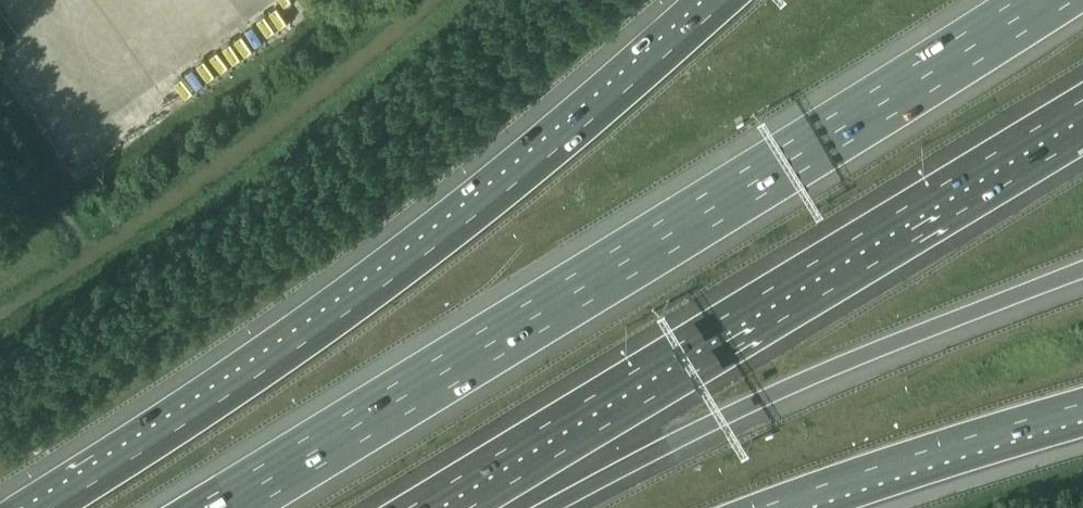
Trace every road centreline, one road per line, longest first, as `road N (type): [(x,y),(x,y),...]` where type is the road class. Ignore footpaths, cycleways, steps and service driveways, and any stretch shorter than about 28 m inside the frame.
road 1 (motorway): [(1041,0),(218,507)]
road 2 (motorway): [(727,0),(466,222),(241,386),(51,507)]
road 3 (motorway): [(443,507),(1082,118)]
road 4 (motorway): [(538,507),(849,357),(1082,266)]
road 5 (motorway): [(764,507),(1082,402)]

